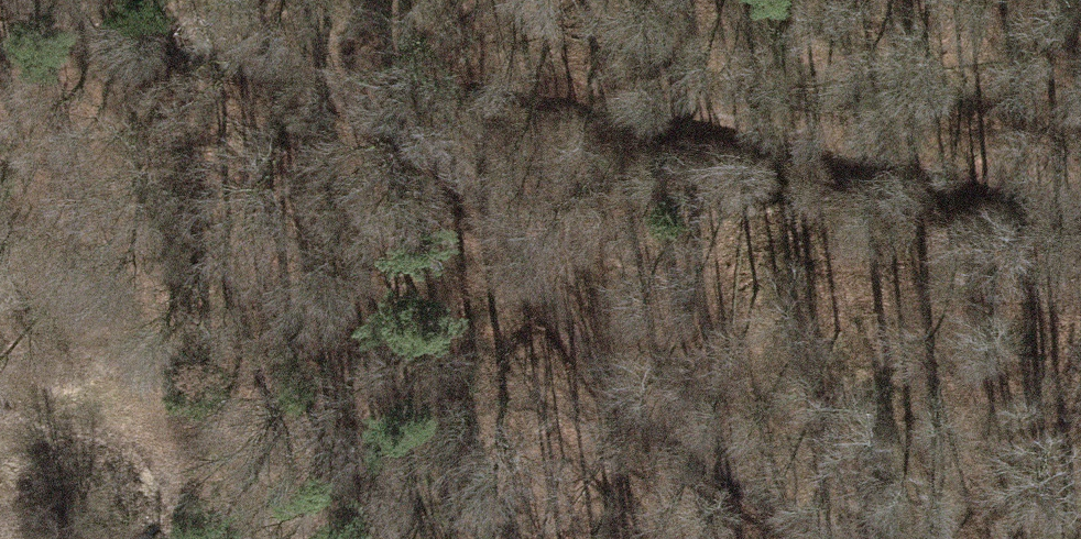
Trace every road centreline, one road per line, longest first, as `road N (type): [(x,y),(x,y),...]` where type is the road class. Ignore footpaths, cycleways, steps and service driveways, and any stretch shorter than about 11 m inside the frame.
road 1 (track): [(16,0),(38,21),(320,78),(520,74),(972,200),(1080,211)]
road 2 (track): [(320,78),(468,180),(643,419),(788,528),(816,538)]

